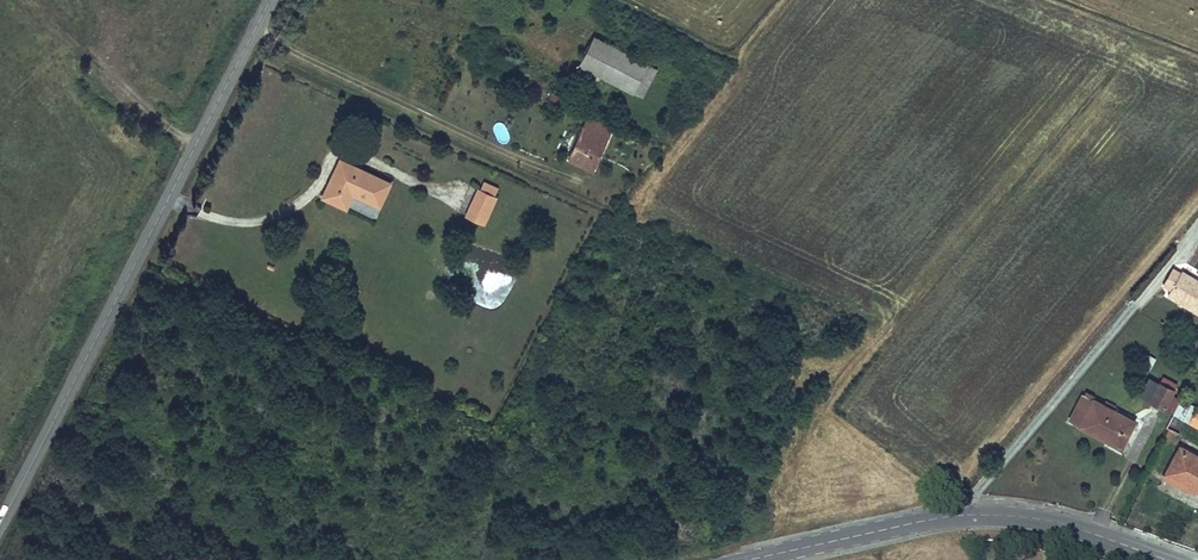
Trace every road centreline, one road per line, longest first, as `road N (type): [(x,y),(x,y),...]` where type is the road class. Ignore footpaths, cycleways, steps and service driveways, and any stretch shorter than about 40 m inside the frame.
road 1 (tertiary): [(270,0),(0,523)]
road 2 (tertiary): [(744,559),(924,520),(997,513),(1063,523),(1170,559)]
road 3 (track): [(22,0),(195,146)]

